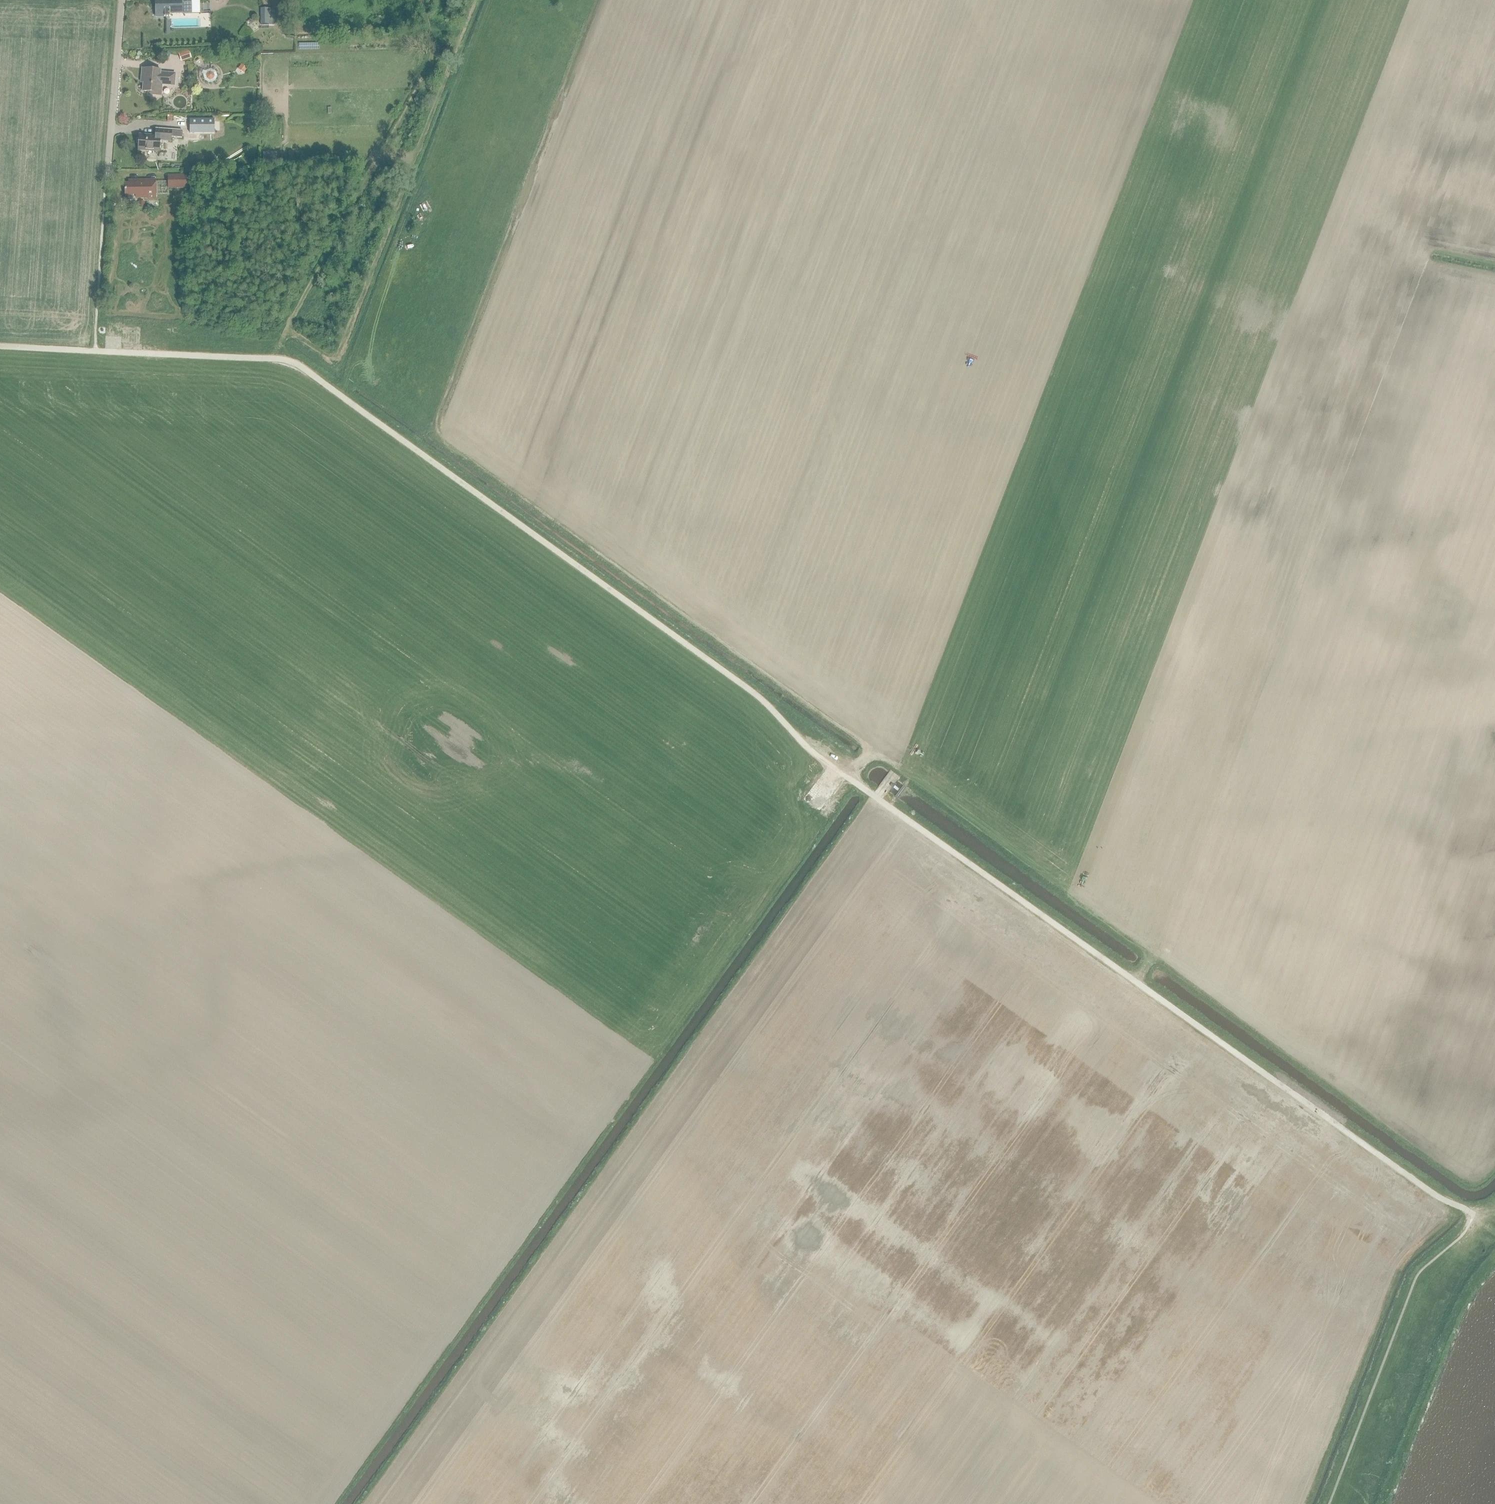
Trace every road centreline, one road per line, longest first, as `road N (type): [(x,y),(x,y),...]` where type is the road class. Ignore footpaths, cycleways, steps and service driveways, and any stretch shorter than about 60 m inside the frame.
road 1 (residential): [(107,167),(121,0)]

